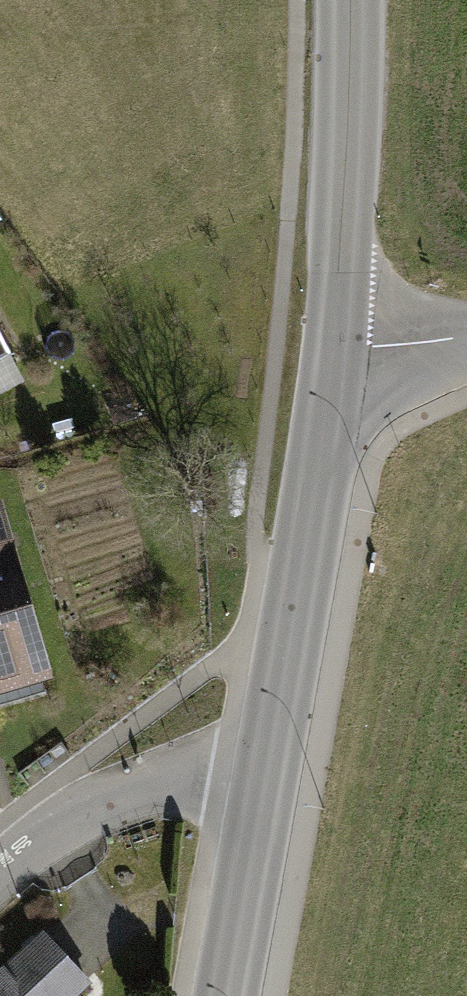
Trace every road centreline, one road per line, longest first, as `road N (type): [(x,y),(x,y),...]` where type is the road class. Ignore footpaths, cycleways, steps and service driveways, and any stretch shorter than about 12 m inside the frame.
road 1 (tertiary): [(268,754),(334,349)]
road 2 (tertiary): [(334,349),(347,0)]
road 3 (residential): [(0,867),(47,831),(128,791),(268,754)]
road 4 (tertiary): [(223,995),(268,754)]
road 5 (residential): [(466,335),(334,349)]

